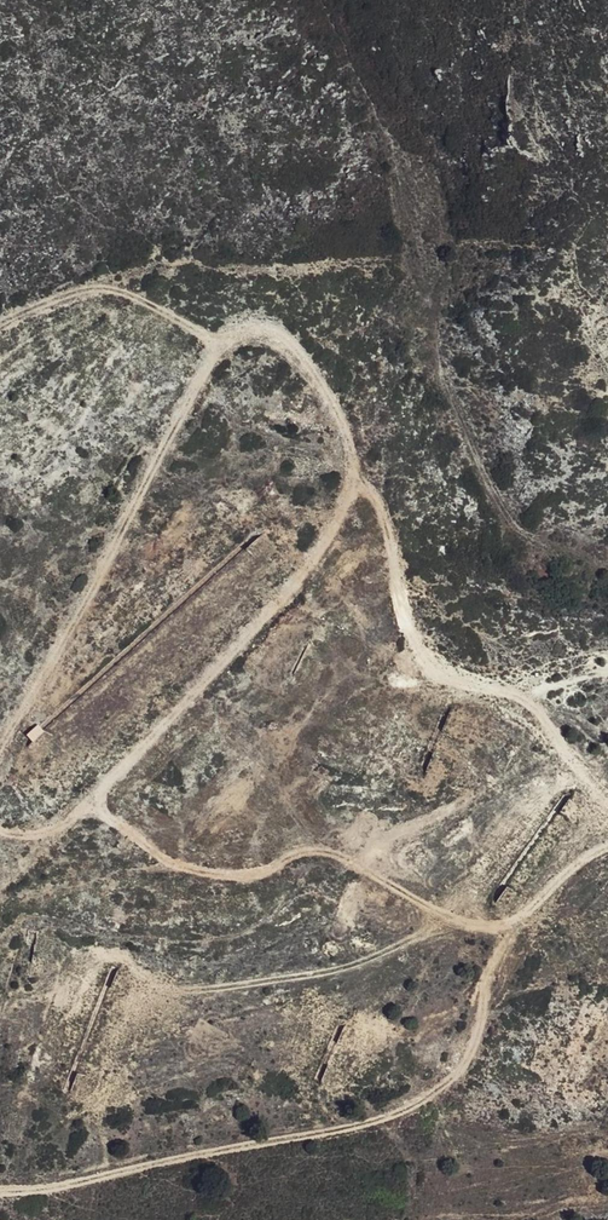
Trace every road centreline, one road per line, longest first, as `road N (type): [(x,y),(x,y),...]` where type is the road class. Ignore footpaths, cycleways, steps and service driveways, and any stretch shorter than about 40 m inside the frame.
road 1 (track): [(0,832),(20,839),(62,825),(320,559),(353,485),(345,438),(298,354),(254,329),(221,342),(0,762)]
road 2 (track): [(0,1194),(402,1115),(467,1070),(496,954),(533,892),(607,850)]
road 3 (track): [(89,800),(185,876),(243,878),(331,853),(451,920),(483,928),(517,919)]
road 4 (track): [(607,794),(534,711),(451,678),(411,648),(379,508),(353,485)]
road 5 (track): [(221,342),(111,286),(72,292),(0,326)]

